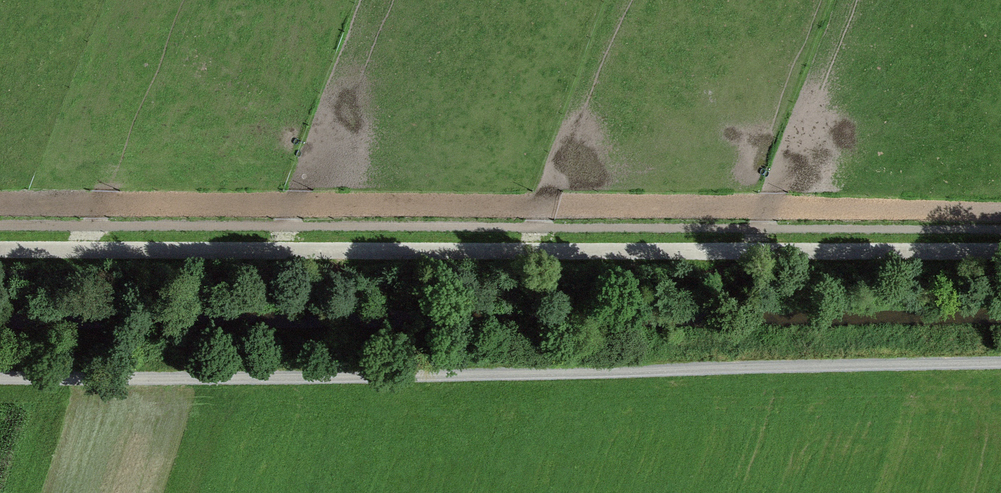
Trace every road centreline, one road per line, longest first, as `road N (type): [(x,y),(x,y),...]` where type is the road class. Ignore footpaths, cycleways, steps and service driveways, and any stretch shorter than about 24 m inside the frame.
road 1 (track): [(0,252),(1000,254)]
road 2 (track): [(0,359),(1000,359)]

